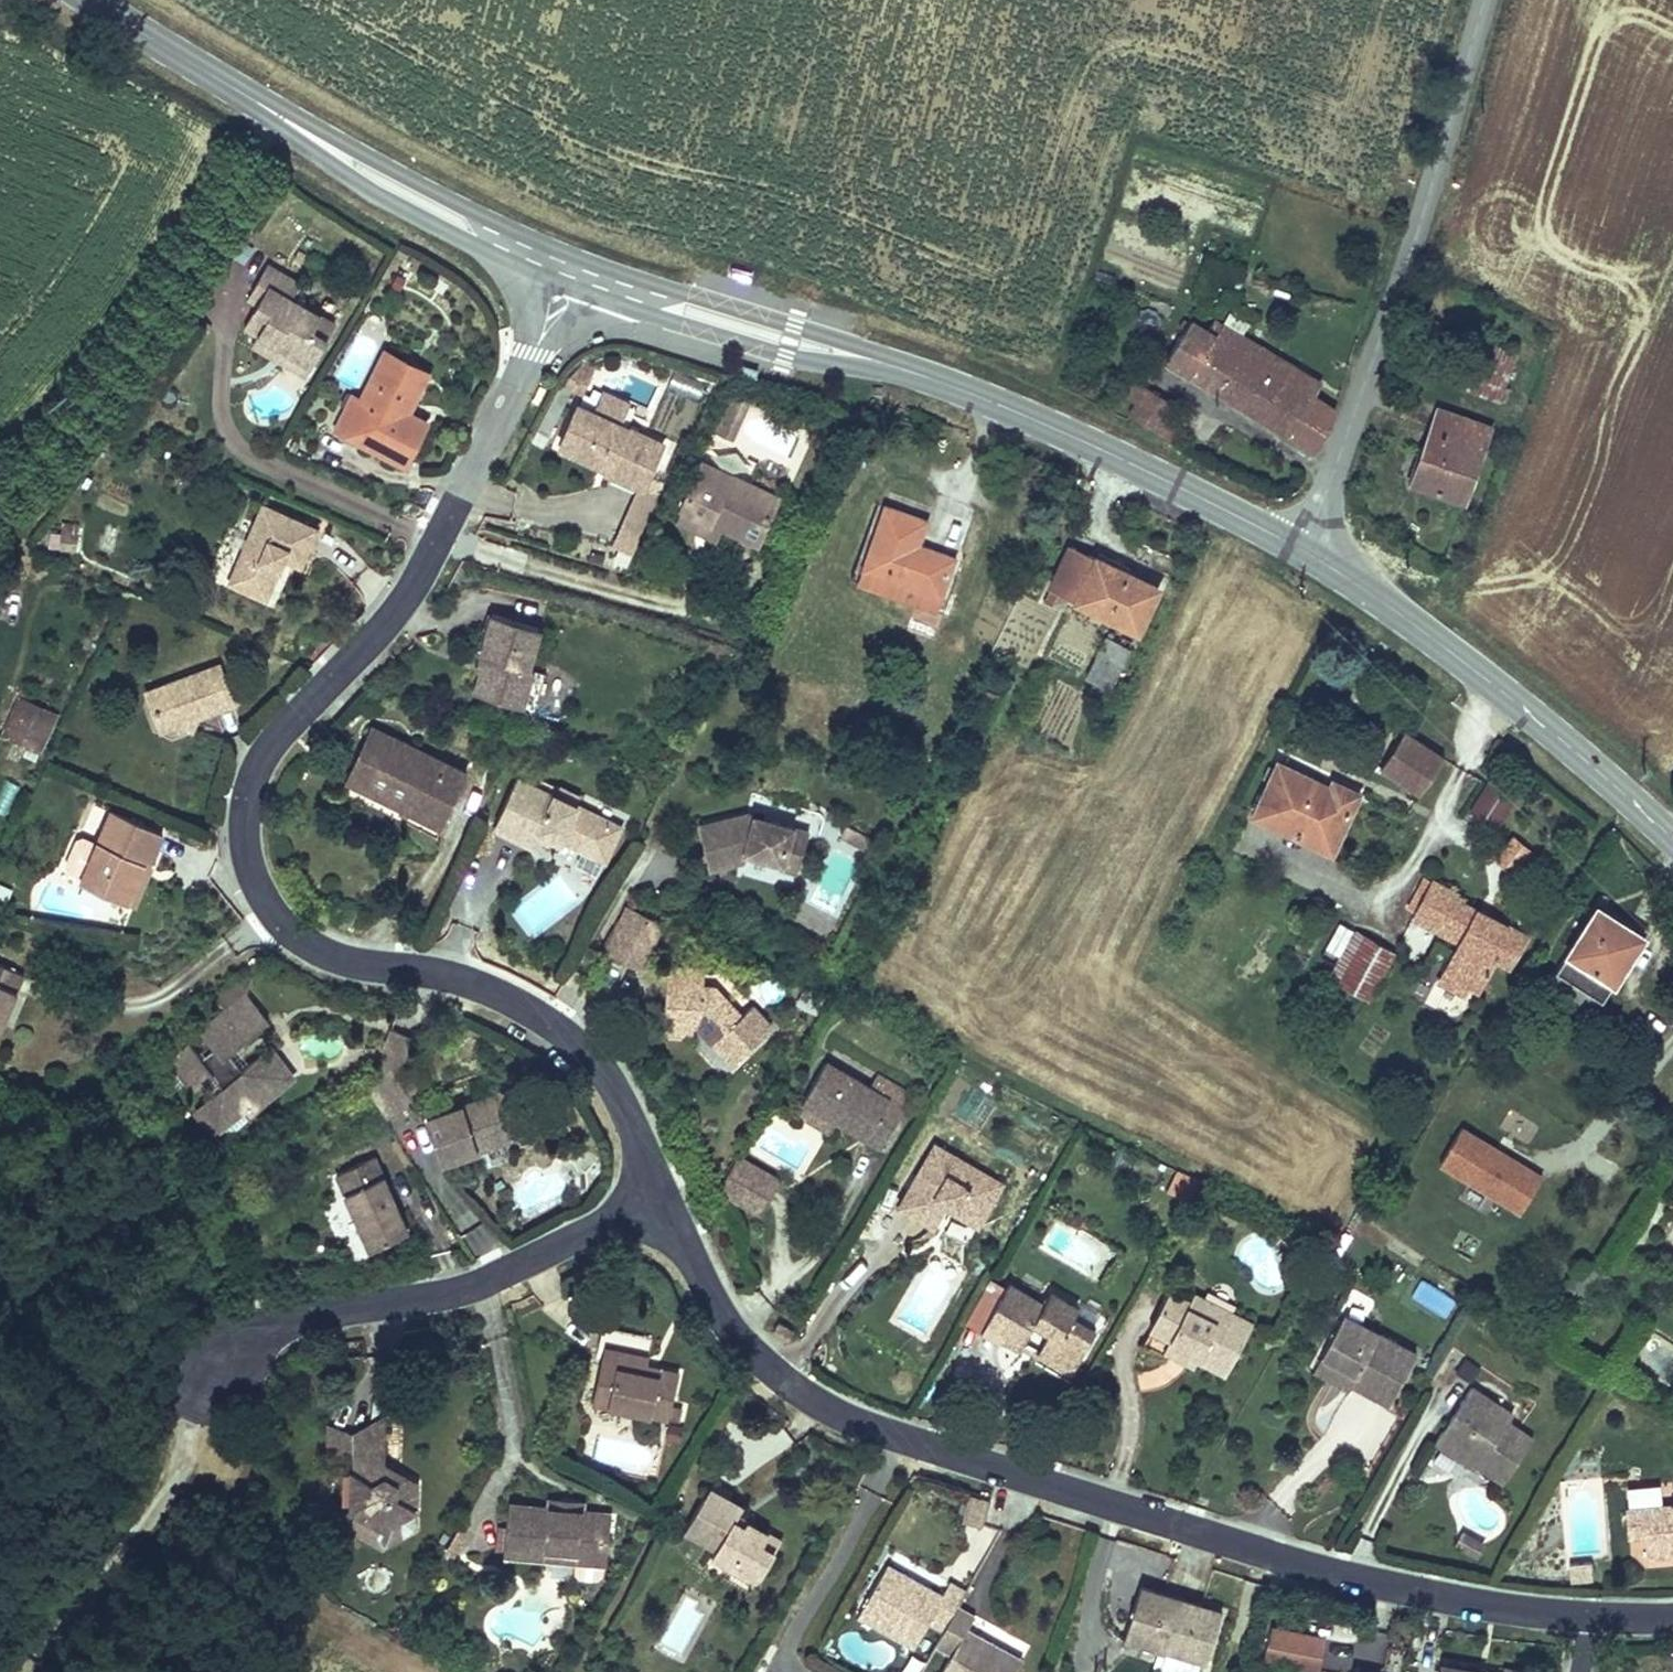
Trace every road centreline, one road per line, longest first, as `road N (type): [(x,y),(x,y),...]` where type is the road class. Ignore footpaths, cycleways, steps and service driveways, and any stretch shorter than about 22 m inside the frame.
road 1 (residential): [(577,265),(411,583),(269,743),(246,799),(245,834),(260,891),(296,935),(324,950),(455,976),(500,994),(581,1047),(628,1112),(658,1186)]
road 2 (residential): [(658,1186),(735,1330),(802,1391),(845,1413),(1301,1563),(1433,1592),(1584,1611)]
road 3 (secondary): [(577,265),(1019,412),(1303,550)]
road 4 (tertiary): [(1485,0),(1423,216),(1303,550)]
road 5 (secondary): [(94,0),(357,159),(577,265)]
road 6 (residential): [(658,1186),(495,1277),(268,1329),(210,1372)]
road 7 (secondary): [(1303,550),(1450,651),(1672,839)]

